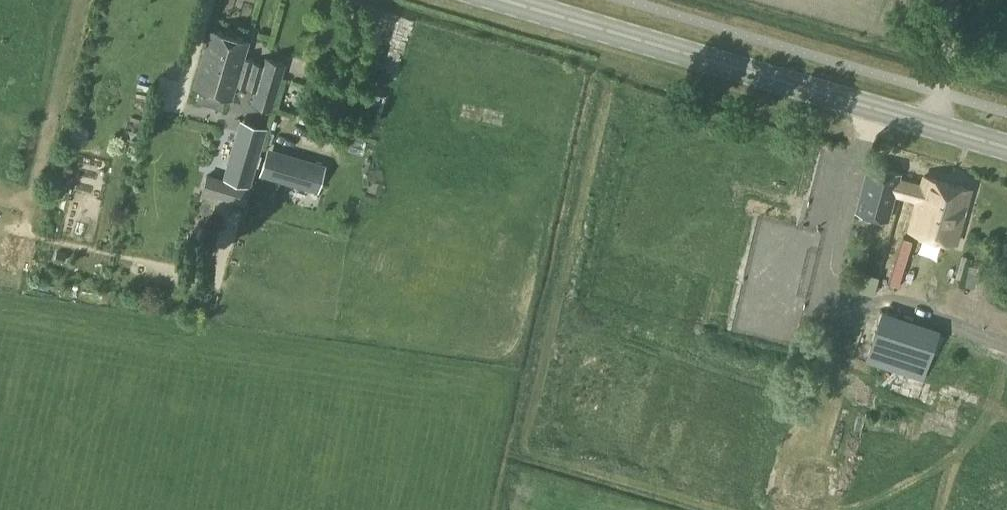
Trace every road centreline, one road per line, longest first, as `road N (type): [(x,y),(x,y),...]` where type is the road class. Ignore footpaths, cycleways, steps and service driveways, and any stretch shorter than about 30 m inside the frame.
road 1 (secondary): [(1006,151),(499,0)]

